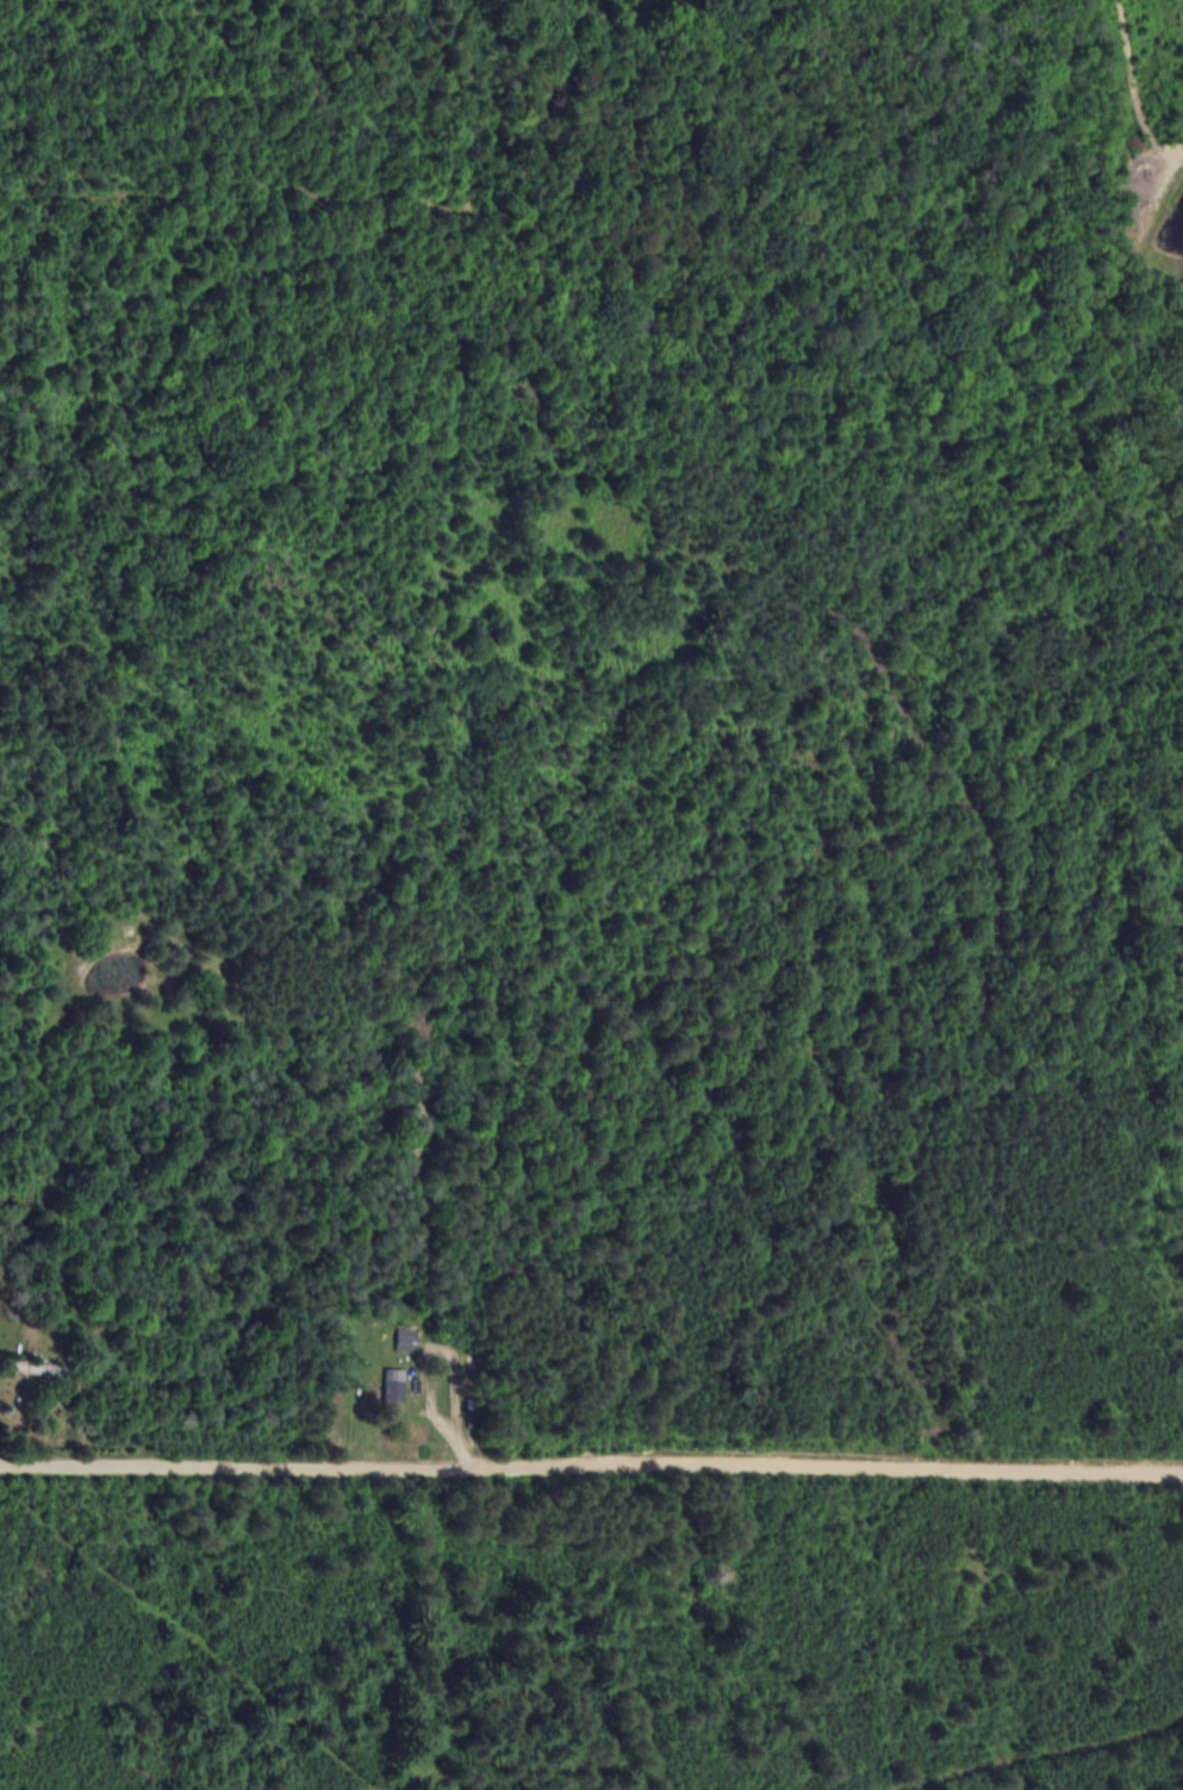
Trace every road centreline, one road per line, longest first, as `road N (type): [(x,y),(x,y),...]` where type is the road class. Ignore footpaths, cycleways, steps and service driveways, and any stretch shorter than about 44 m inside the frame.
road 1 (residential): [(1182,1471),(0,1458)]

